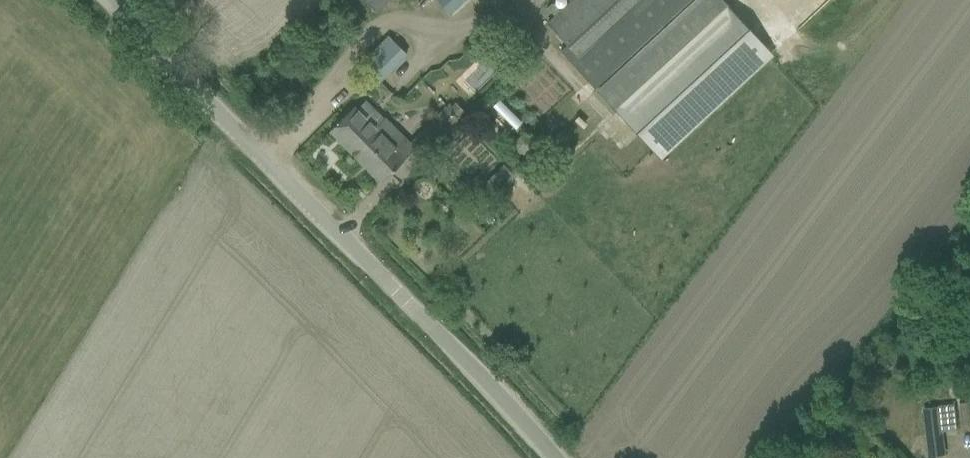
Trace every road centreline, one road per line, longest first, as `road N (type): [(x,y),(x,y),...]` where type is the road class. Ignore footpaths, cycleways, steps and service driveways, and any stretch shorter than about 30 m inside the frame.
road 1 (residential): [(555,457),(131,24)]

